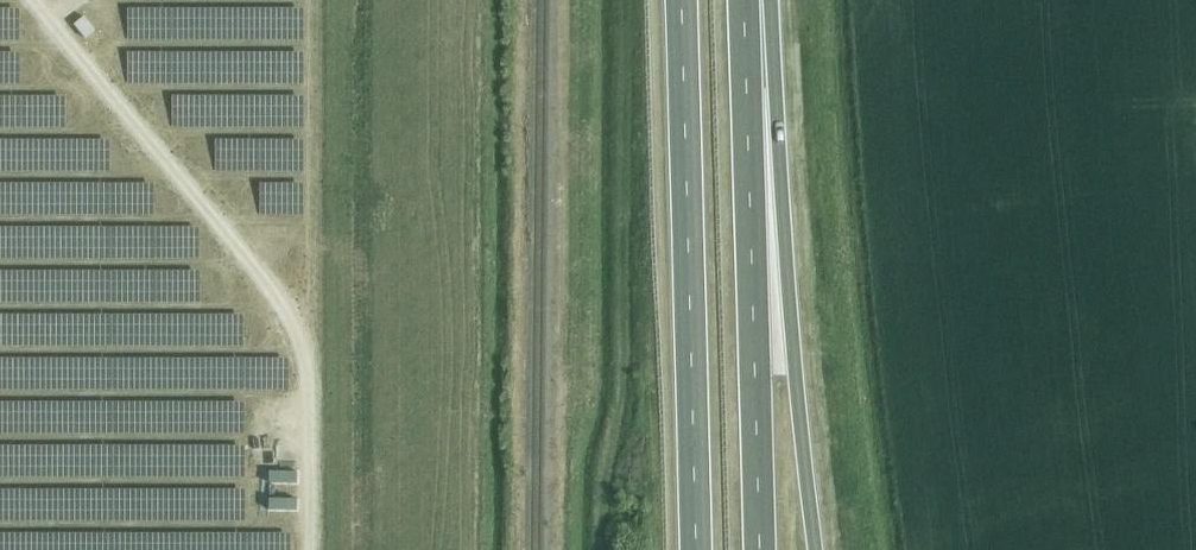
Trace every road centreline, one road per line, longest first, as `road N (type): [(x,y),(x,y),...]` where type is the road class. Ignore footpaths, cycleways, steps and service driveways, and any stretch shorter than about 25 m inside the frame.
road 1 (trunk): [(815,549),(750,0)]
road 2 (trunk): [(758,549),(743,0)]
road 3 (trunk): [(682,0),(696,549)]

